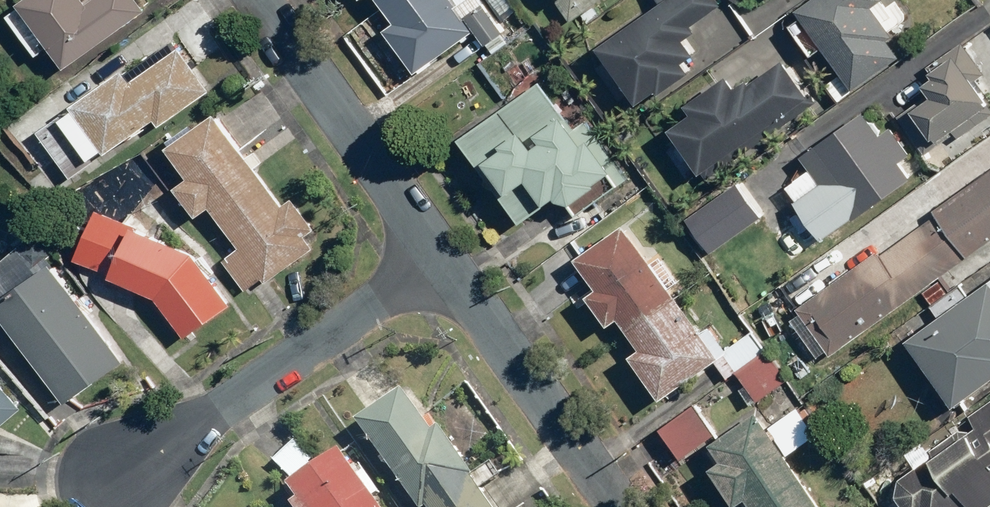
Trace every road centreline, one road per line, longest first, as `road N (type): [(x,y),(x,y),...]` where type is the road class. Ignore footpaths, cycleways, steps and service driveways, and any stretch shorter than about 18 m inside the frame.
road 1 (residential): [(436,255),(116,482)]
road 2 (residential): [(257,0),(436,255)]
road 3 (residential): [(436,255),(615,506)]

